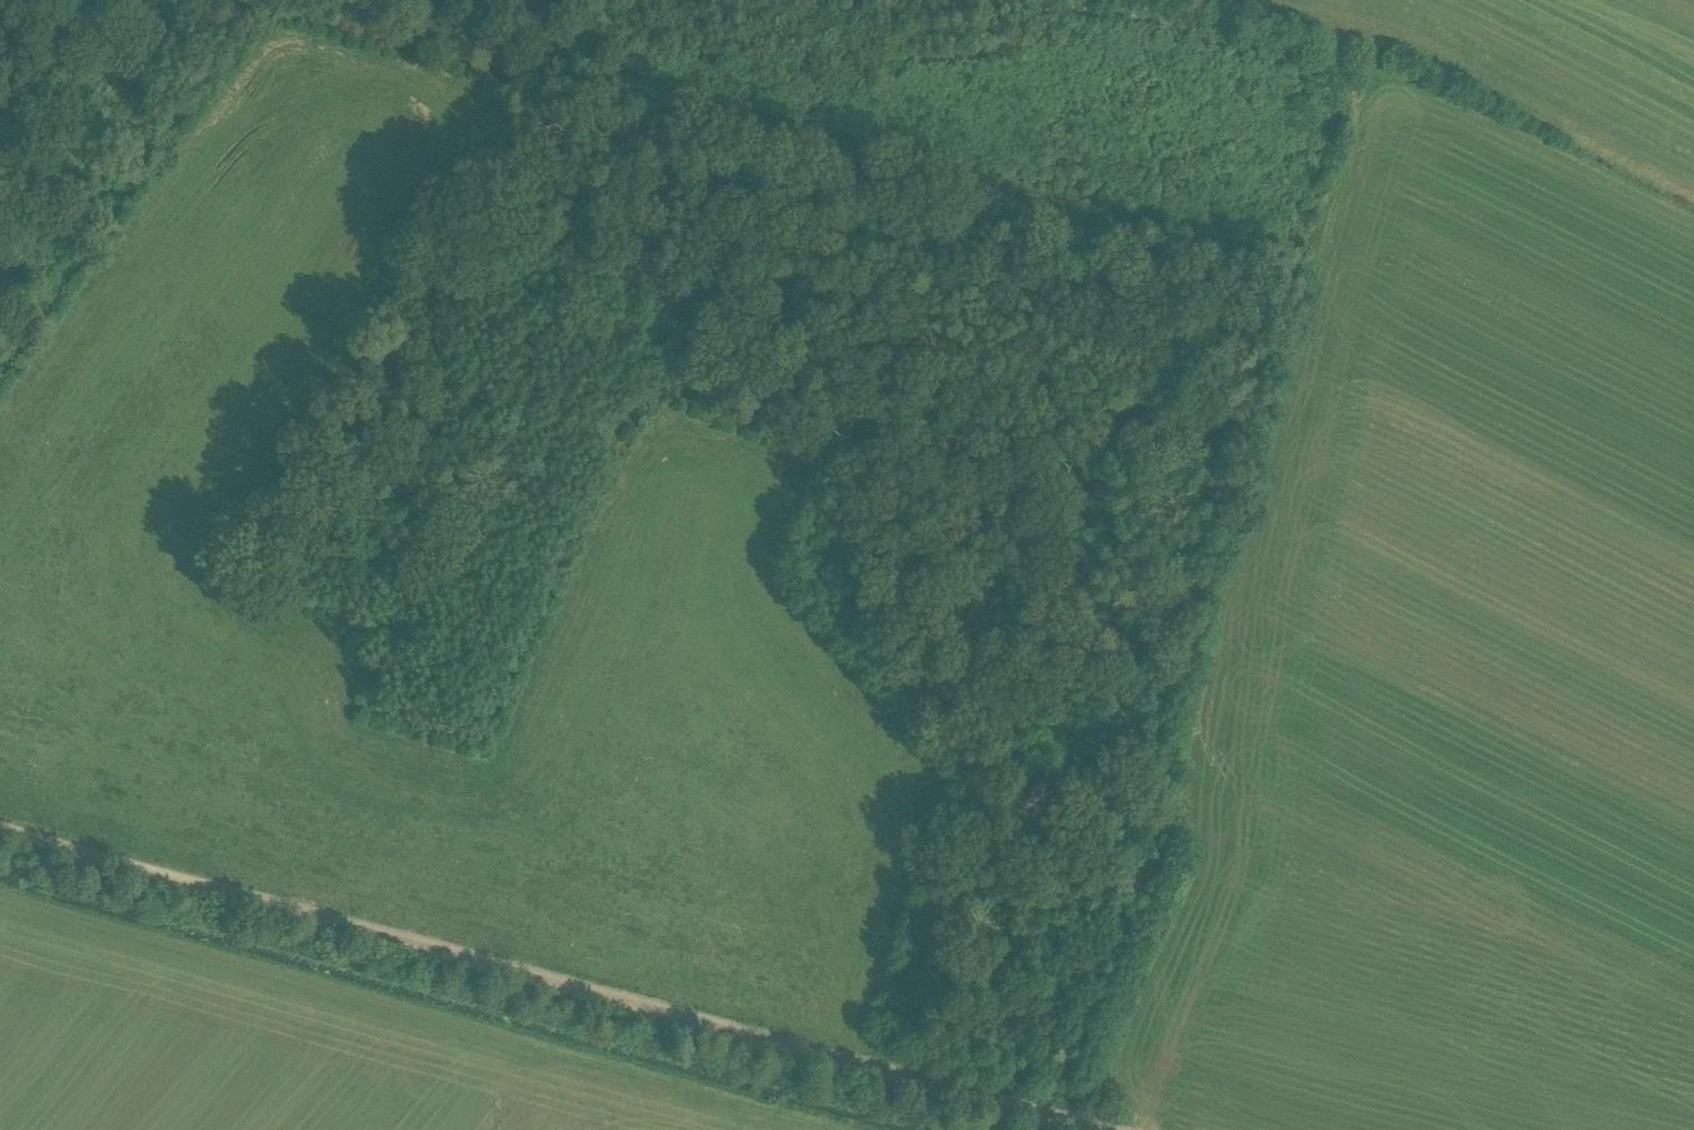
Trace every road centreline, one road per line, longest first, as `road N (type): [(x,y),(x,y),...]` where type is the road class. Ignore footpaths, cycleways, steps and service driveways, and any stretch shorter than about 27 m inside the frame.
road 1 (track): [(1104,1129),(0,829)]
road 2 (track): [(393,0),(1329,279)]
road 3 (track): [(0,282),(186,0)]

